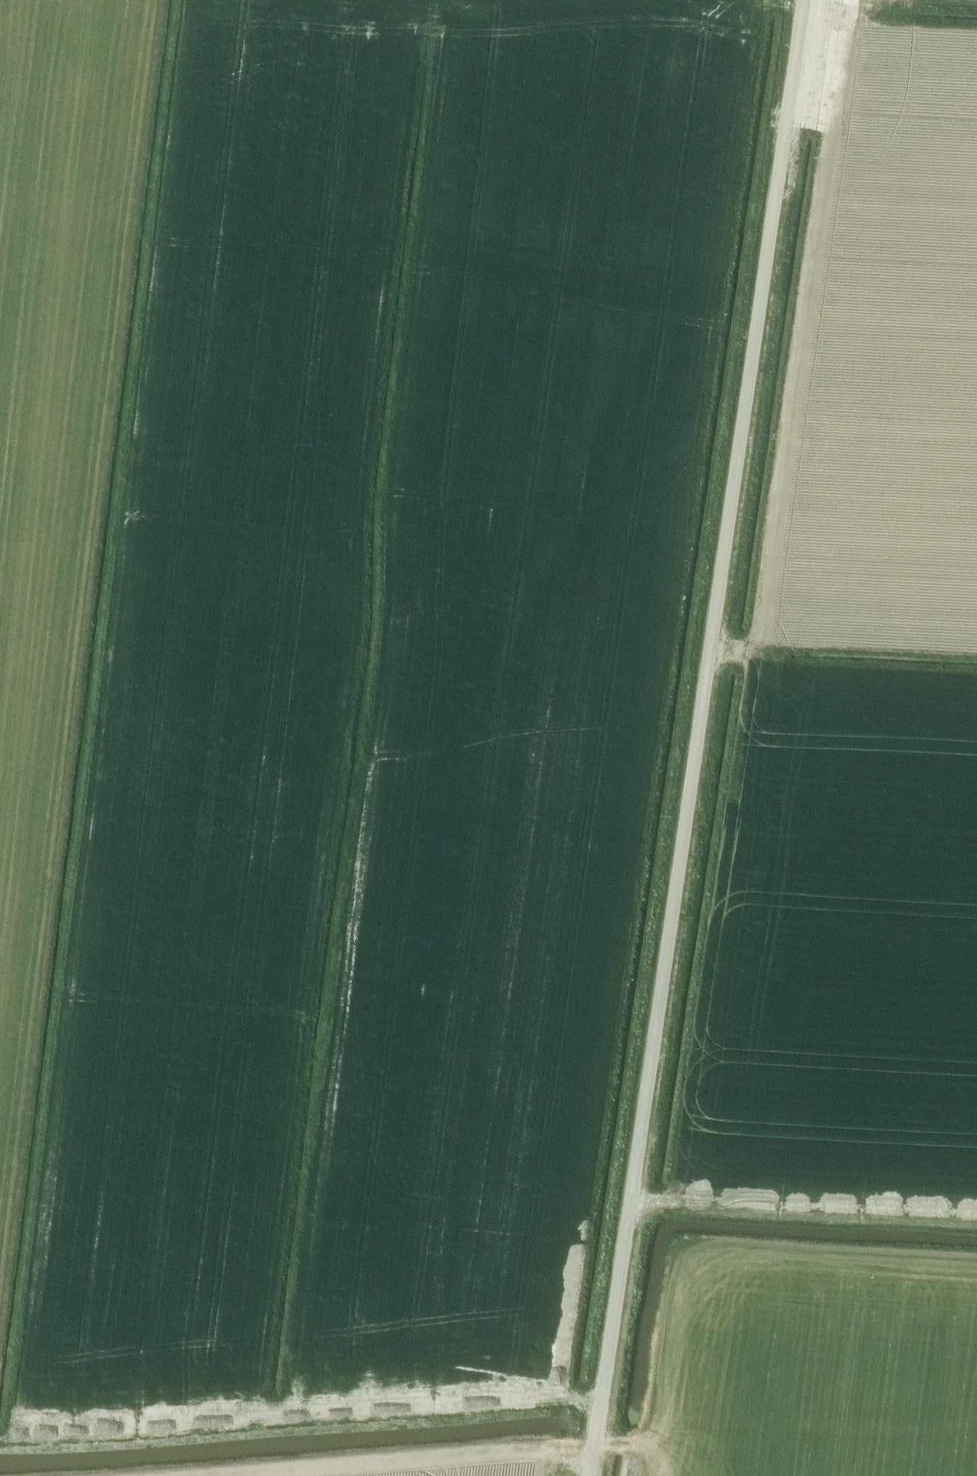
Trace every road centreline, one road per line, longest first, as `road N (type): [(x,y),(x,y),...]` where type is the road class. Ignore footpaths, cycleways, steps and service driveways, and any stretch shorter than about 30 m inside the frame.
road 1 (unclassified): [(587,1475),(801,0)]

